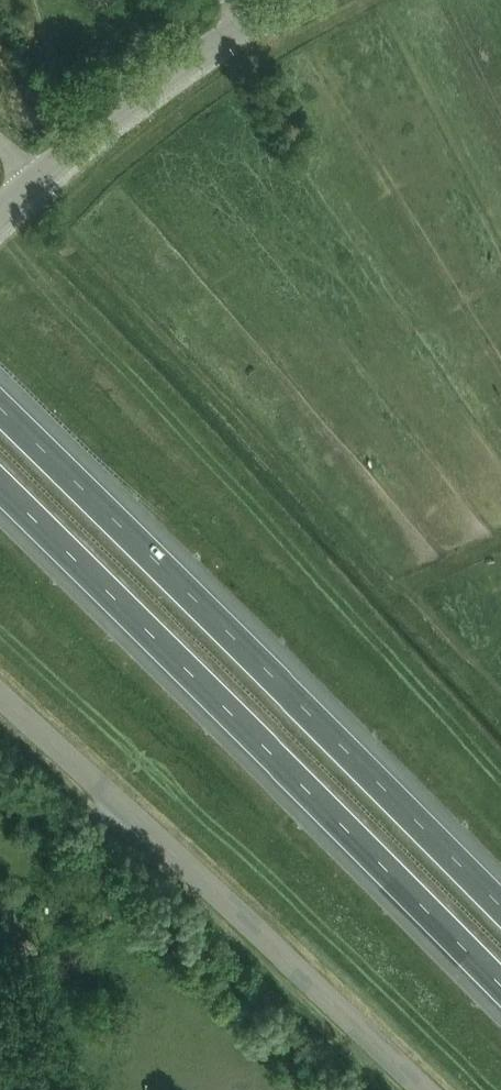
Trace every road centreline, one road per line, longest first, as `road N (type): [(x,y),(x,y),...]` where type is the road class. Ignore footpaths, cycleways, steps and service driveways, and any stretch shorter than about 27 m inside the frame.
road 1 (motorway): [(0,487),(500,999)]
road 2 (motorway): [(500,898),(0,407)]
road 3 (unclassified): [(418,1089),(0,699)]
road 4 (tertiary): [(39,175),(168,74),(295,0)]

